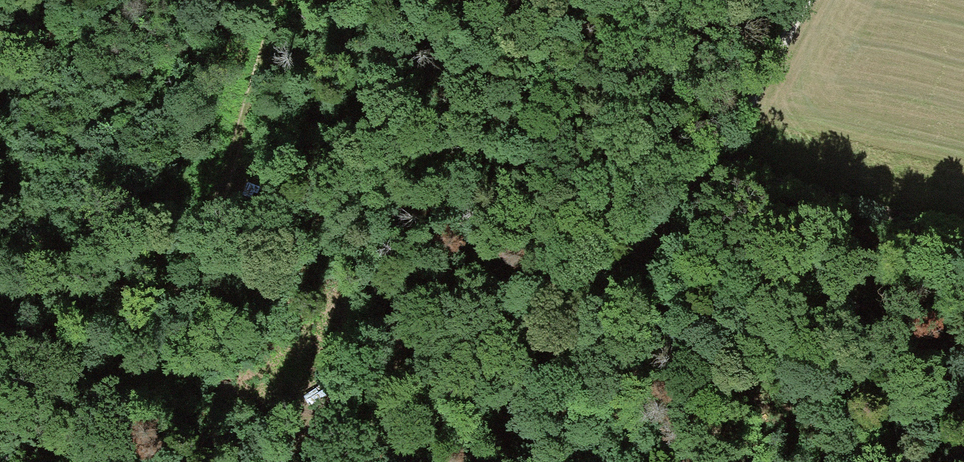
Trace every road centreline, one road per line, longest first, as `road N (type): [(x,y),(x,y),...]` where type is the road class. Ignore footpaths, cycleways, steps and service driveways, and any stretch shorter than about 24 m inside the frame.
road 1 (track): [(88,461),(111,370),(183,275),(291,0)]
road 2 (track): [(805,0),(716,158),(657,244),(620,461)]
road 3 (track): [(657,244),(551,285),(443,342),(282,461)]
road 4 (track): [(963,233),(716,158)]

